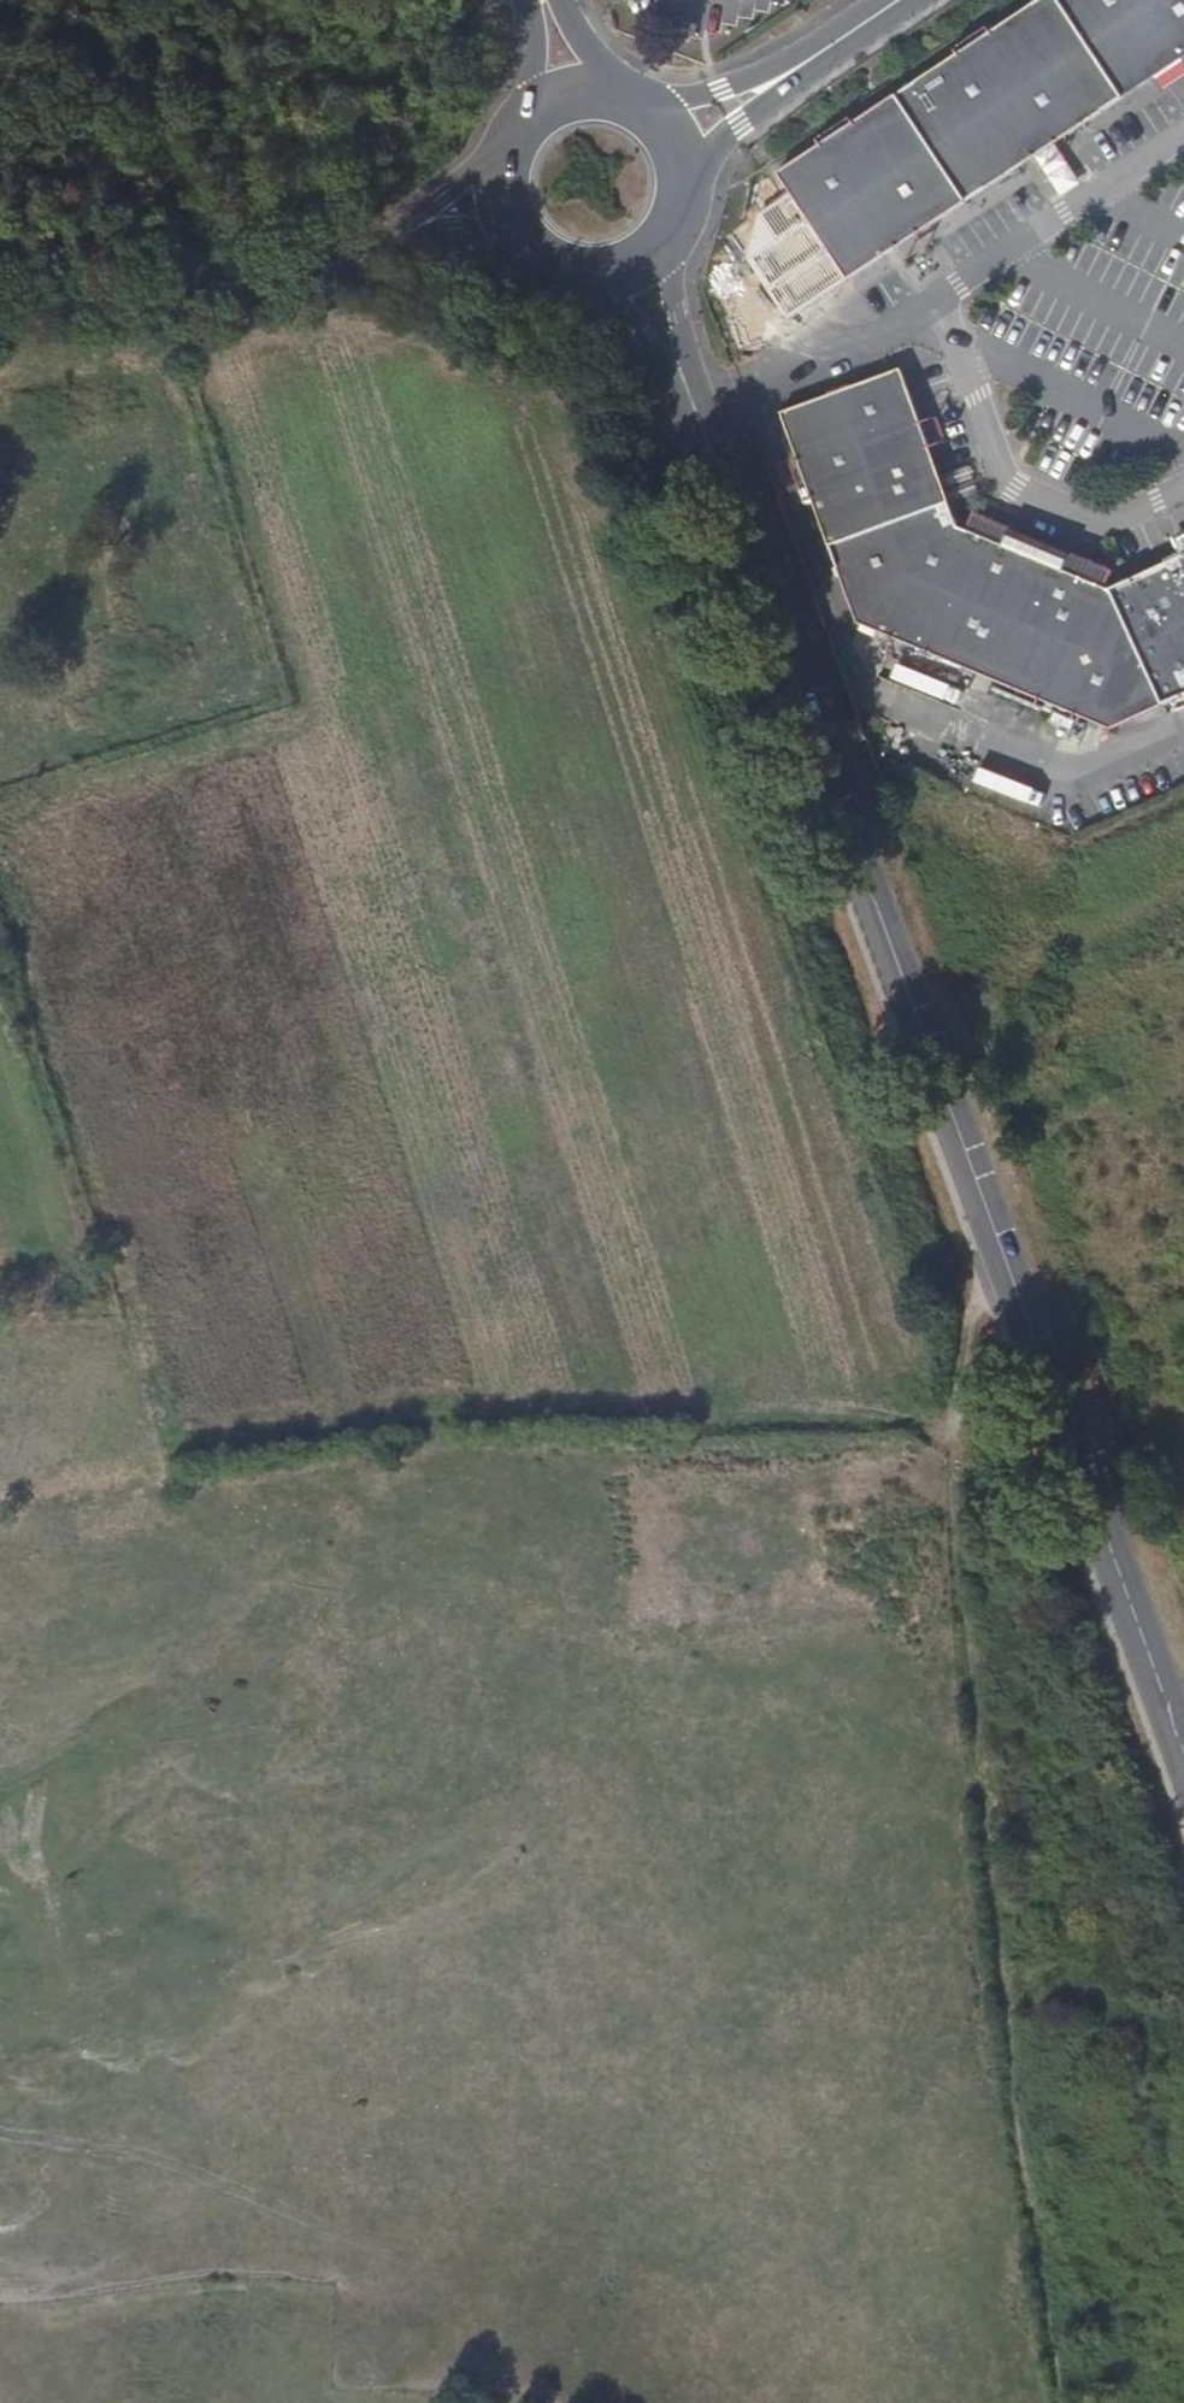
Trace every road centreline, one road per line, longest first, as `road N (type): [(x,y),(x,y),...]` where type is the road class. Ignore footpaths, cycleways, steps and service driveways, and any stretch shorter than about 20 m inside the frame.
road 1 (tertiary): [(639,269),(857,835),(1183,1729)]
road 2 (residential): [(399,253),(143,330),(0,339)]
road 3 (tertiary): [(903,0),(678,148)]
road 4 (residential): [(503,157),(399,253)]
road 5 (tertiary): [(639,269),(677,229),(686,175),(678,148)]
road 6 (tertiary): [(678,148),(664,126),(620,97),(567,97)]
road 7 (residential): [(399,253),(526,254)]
road 8 (tertiary): [(526,254),(580,280),(639,269)]

